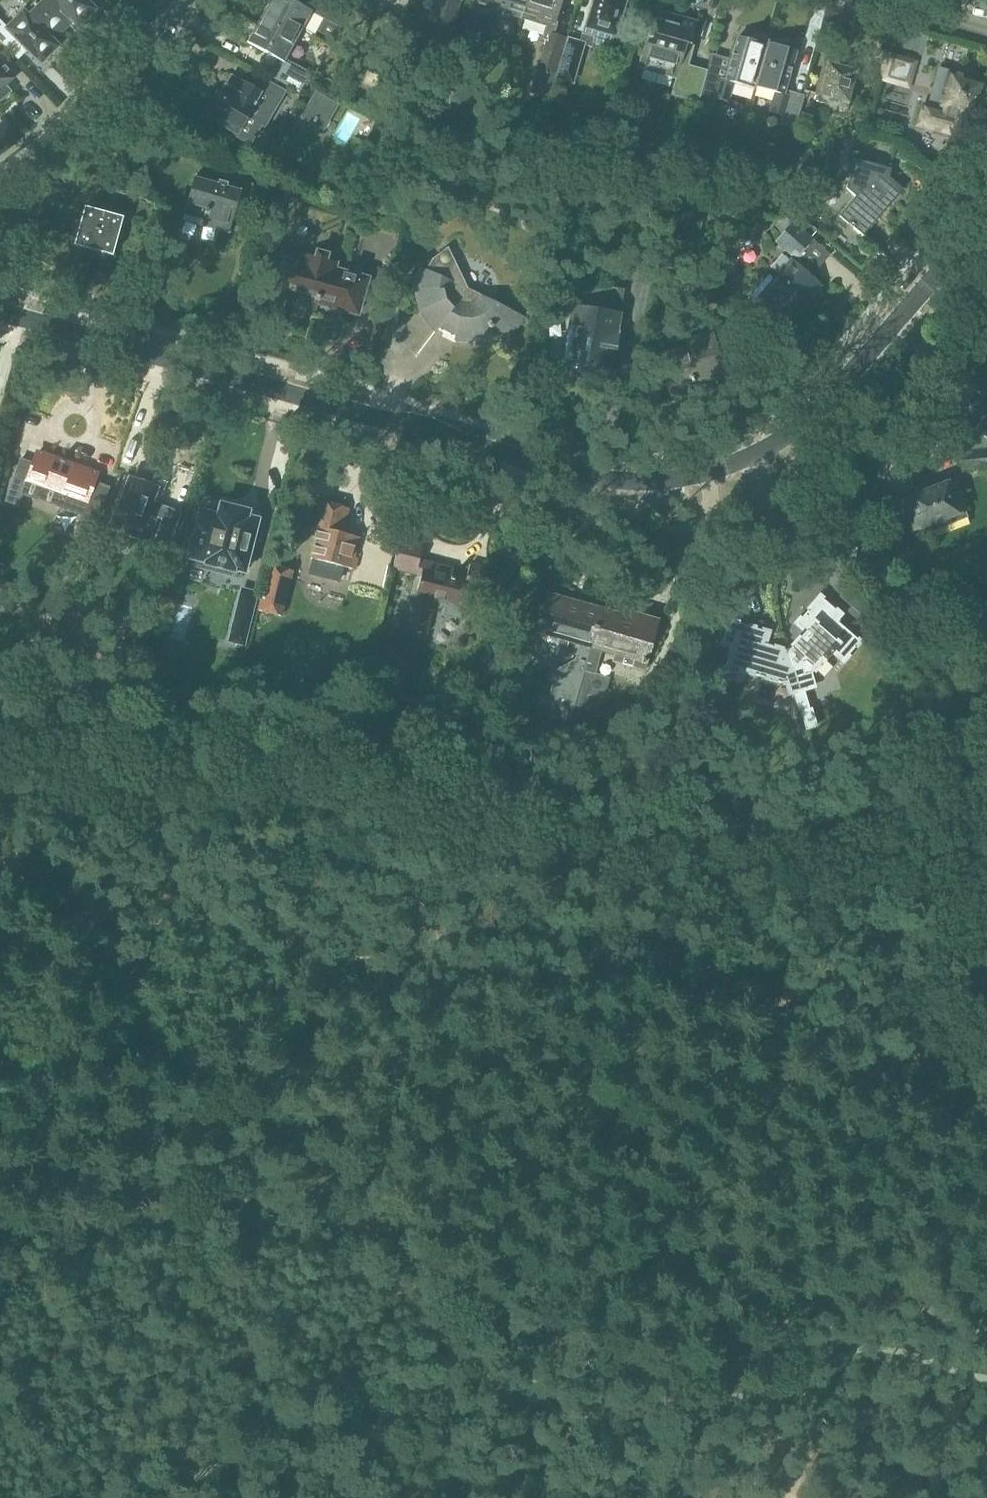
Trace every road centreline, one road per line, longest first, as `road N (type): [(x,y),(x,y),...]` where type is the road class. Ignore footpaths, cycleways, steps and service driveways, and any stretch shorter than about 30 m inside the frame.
road 1 (residential): [(949,261),(806,420),(750,461),(701,483),(641,487),(0,316)]
road 2 (residential): [(0,178),(150,53),(187,0)]
road 3 (track): [(823,1318),(896,1307),(986,1335)]

